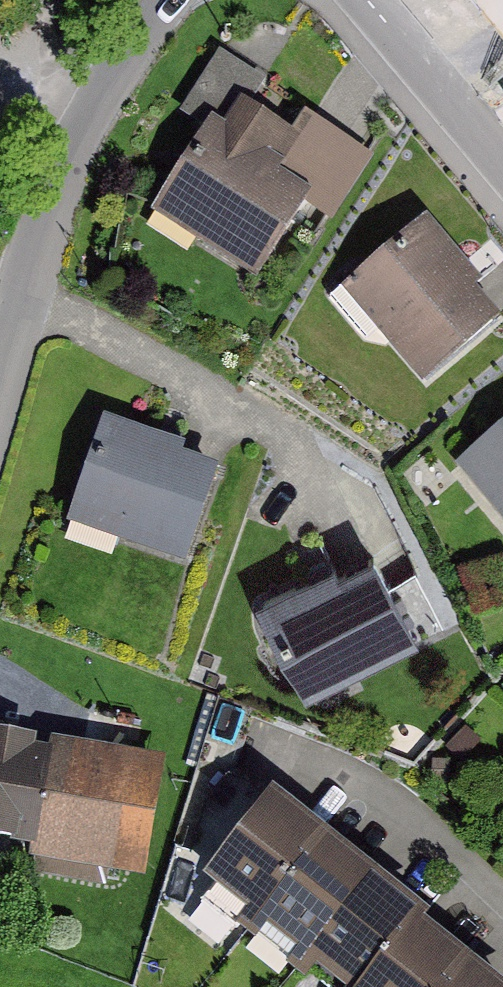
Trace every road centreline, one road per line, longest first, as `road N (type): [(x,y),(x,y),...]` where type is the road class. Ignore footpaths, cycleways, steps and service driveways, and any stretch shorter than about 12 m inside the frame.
road 1 (unclassified): [(0,387),(65,172),(163,0)]
road 2 (residential): [(502,160),(367,0)]

